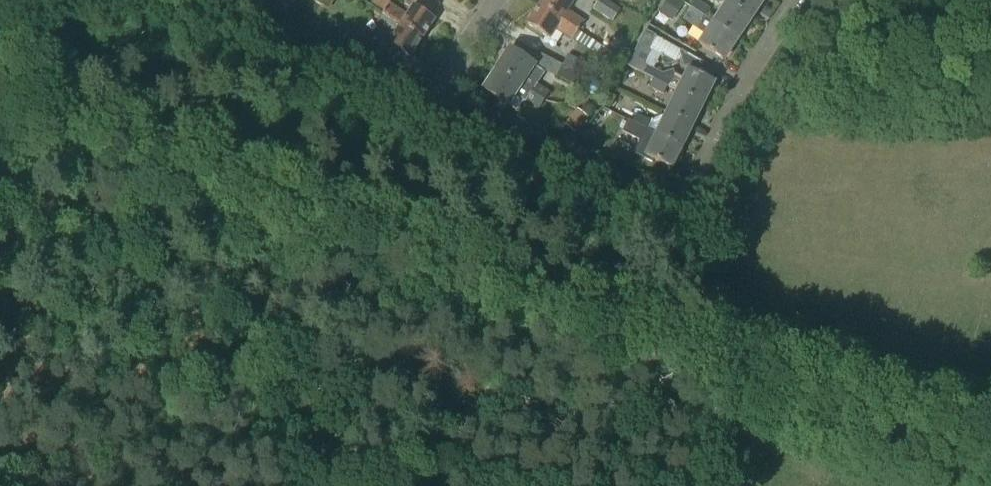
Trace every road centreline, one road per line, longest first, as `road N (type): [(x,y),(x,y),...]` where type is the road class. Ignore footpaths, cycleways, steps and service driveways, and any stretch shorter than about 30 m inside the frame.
road 1 (track): [(0,131),(990,458)]
road 2 (residential): [(436,91),(689,205),(748,82),(802,0)]

